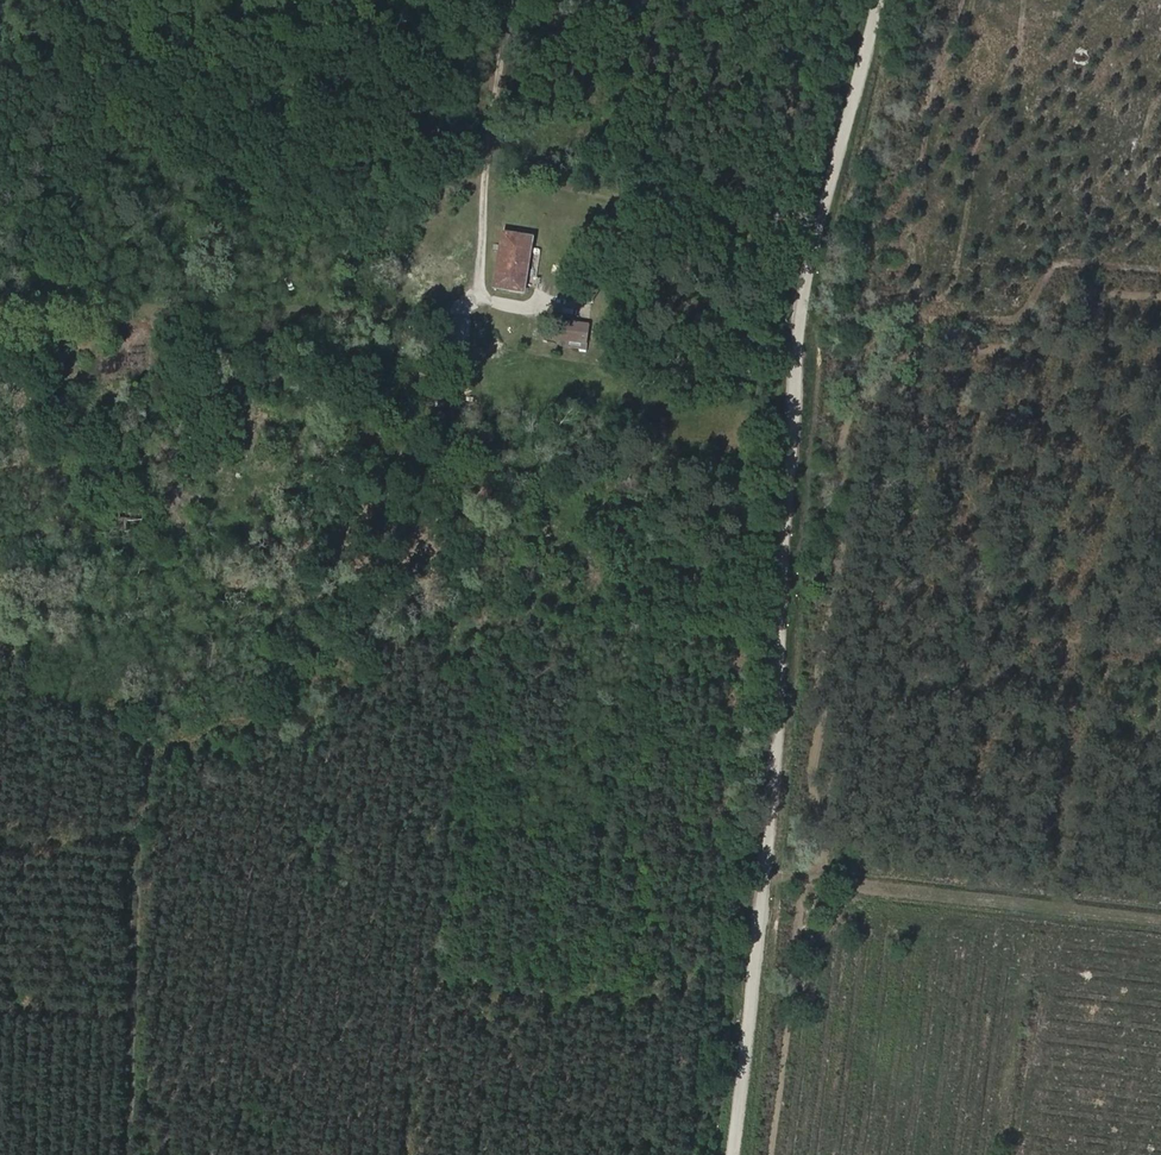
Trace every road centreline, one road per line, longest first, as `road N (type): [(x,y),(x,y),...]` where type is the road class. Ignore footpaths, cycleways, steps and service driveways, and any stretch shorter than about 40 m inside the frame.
road 1 (track): [(736,1154),(784,669),(799,333),(879,0)]
road 2 (track): [(766,873),(1160,919)]

